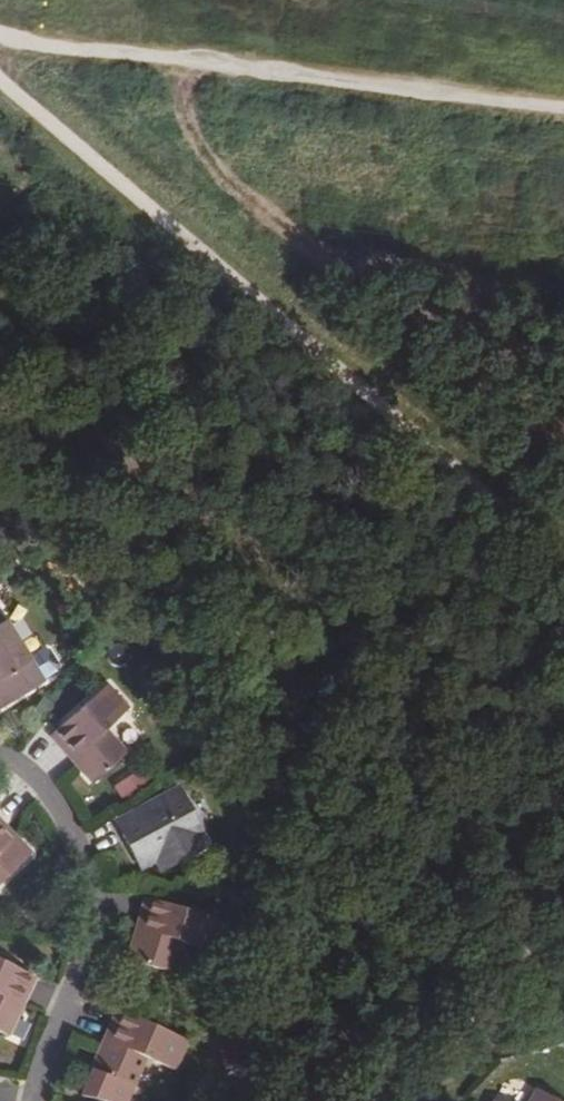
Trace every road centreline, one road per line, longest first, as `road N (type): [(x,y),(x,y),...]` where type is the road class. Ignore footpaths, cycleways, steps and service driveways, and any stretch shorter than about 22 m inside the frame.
road 1 (track): [(0,78),(563,568)]
road 2 (track): [(563,110),(0,35)]
road 3 (residential): [(0,750),(50,796),(80,854),(86,889),(77,983),(38,1100)]

